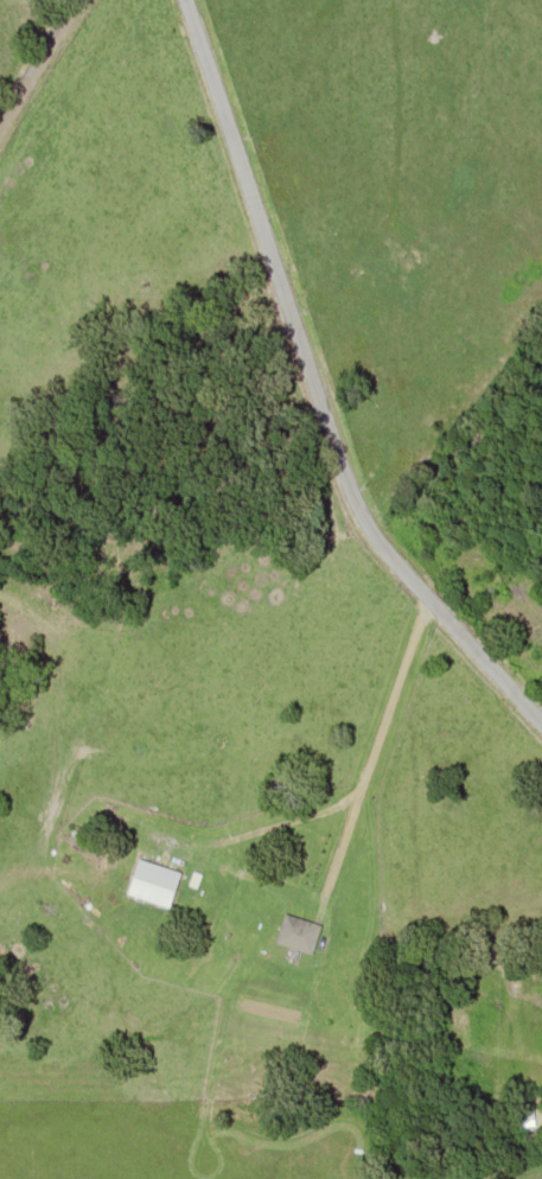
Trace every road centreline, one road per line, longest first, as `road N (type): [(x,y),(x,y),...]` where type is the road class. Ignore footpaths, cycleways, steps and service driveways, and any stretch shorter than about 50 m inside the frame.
road 1 (residential): [(541,724),(371,540),(183,0)]
road 2 (residential): [(0,124),(76,0)]

